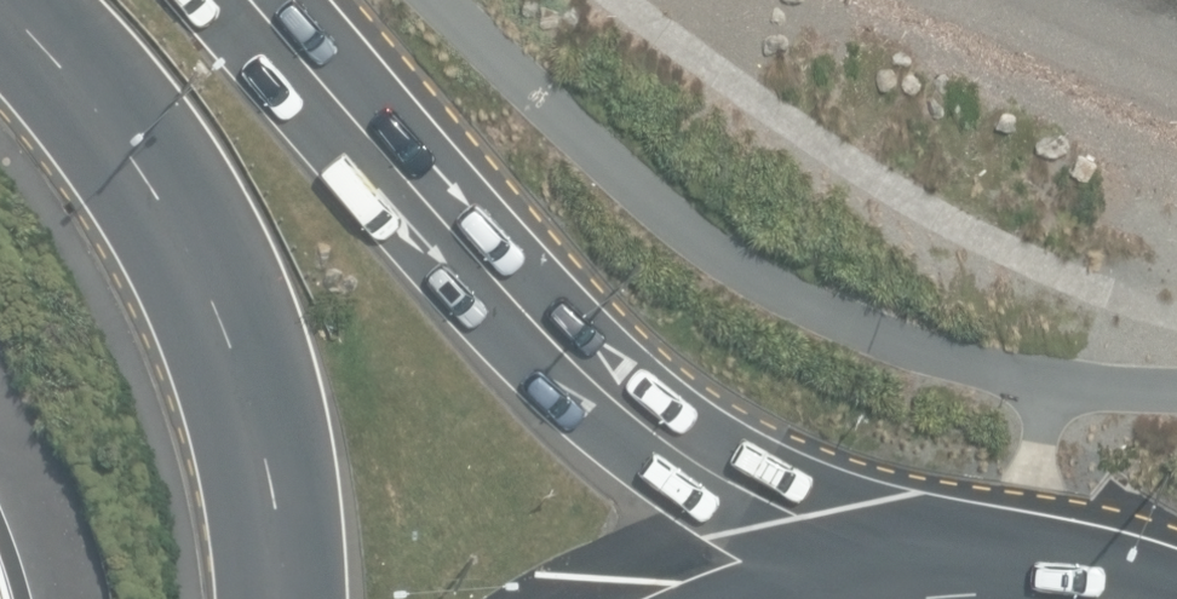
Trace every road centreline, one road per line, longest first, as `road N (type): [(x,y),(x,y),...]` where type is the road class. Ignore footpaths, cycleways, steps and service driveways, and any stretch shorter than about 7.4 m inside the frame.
road 1 (trunk): [(235,0),(371,158),(612,404),(737,492),(869,562)]
road 2 (trunk): [(315,598),(309,462),(281,352),(213,225),(21,0)]
road 3 (trunk): [(869,562),(1019,565),(1155,598)]
road 4 (trunk): [(705,598),(869,562)]

